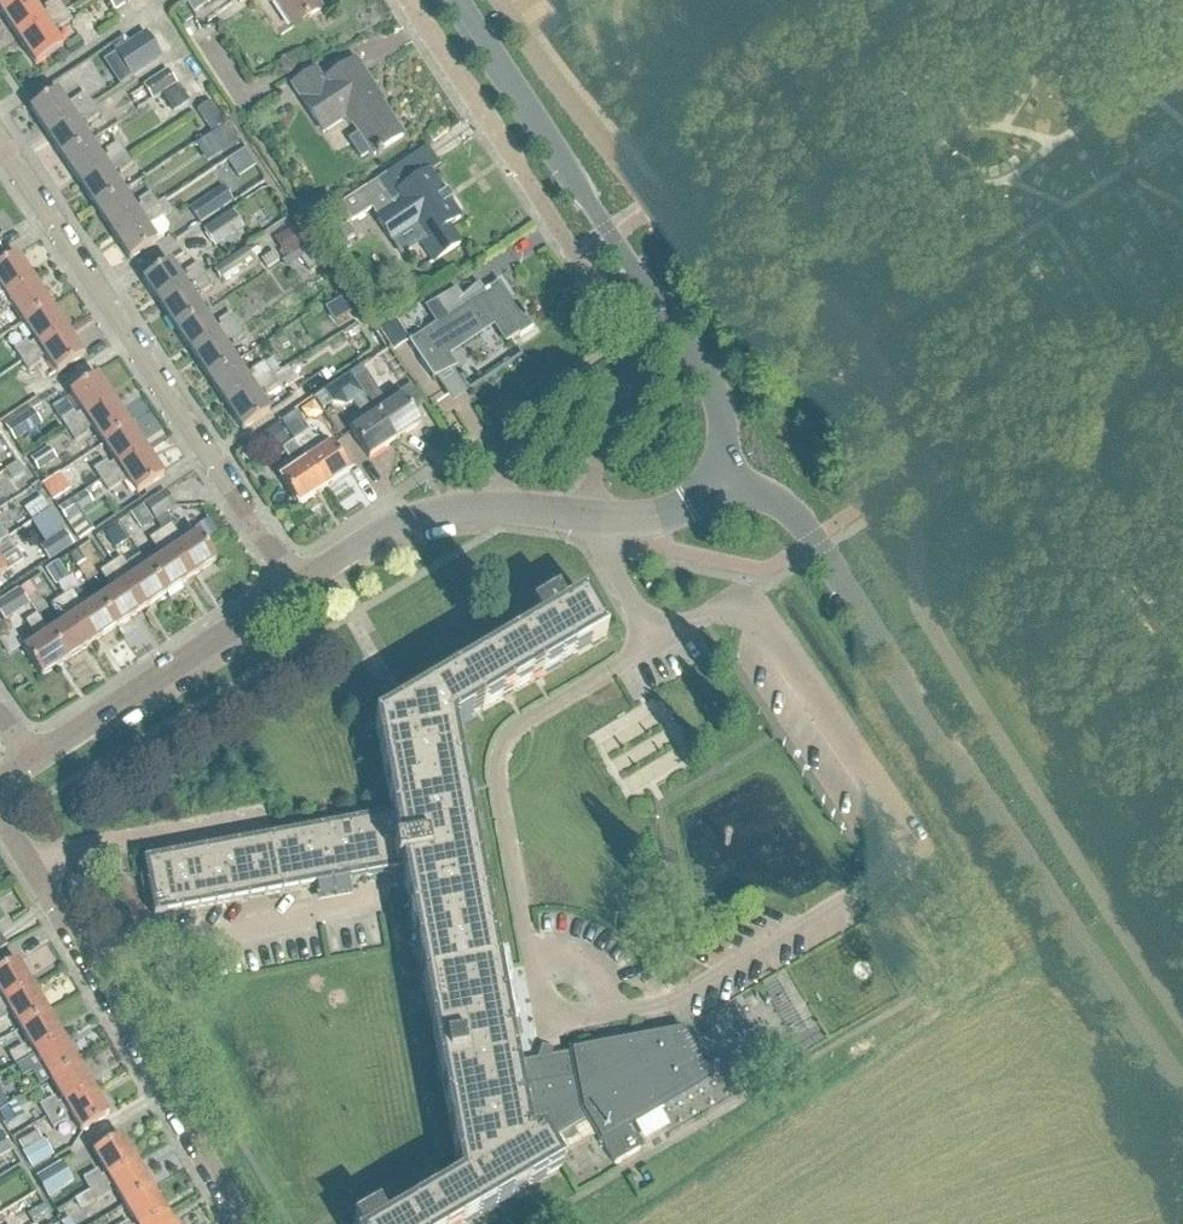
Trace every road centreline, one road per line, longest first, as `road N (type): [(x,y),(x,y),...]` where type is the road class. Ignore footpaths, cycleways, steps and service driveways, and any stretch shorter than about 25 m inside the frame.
road 1 (unclassified): [(1182,1021),(924,614),(917,574),(923,459),(851,341),(819,304),(730,274),(691,248),(499,0)]
road 2 (secondary): [(1182,1097),(801,524),(730,480)]
road 3 (residential): [(406,0),(629,342),(630,381),(599,450),(589,517)]
road 4 (secondary): [(730,480),(719,409),(706,381),(453,0)]
road 5 (residential): [(297,588),(0,141)]
road 6 (residential): [(243,1223),(0,819)]
road 7 (tertiary): [(297,588),(34,763)]
road 8 (tertiary): [(589,517),(496,508),(428,515),(374,535),(297,588)]
road 9 (residential): [(657,644),(589,517)]

